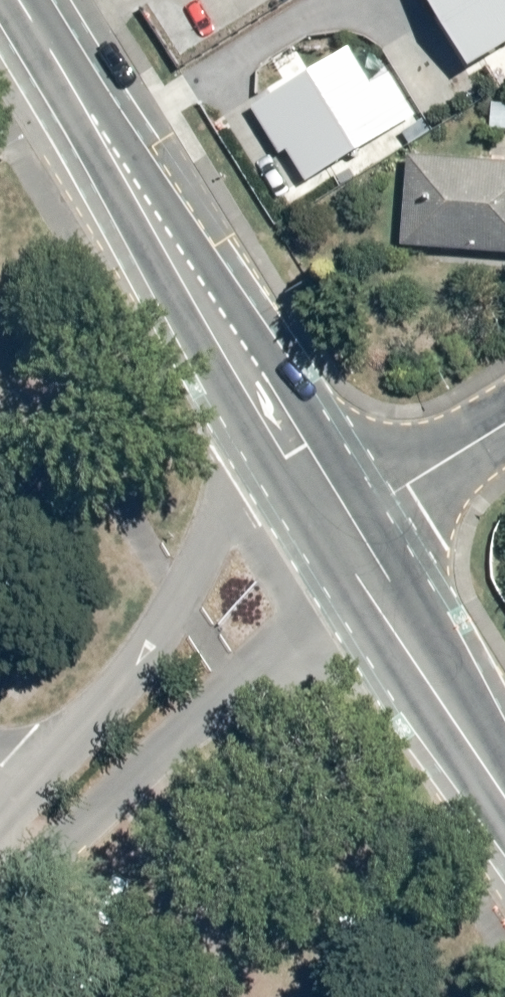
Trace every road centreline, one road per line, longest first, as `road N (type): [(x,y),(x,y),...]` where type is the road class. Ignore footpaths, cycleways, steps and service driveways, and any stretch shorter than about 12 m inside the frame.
road 1 (secondary): [(329,537),(12,0)]
road 2 (track): [(20,775),(299,996)]
road 3 (secondary): [(504,798),(329,537)]
road 4 (residential): [(329,537),(504,422)]

